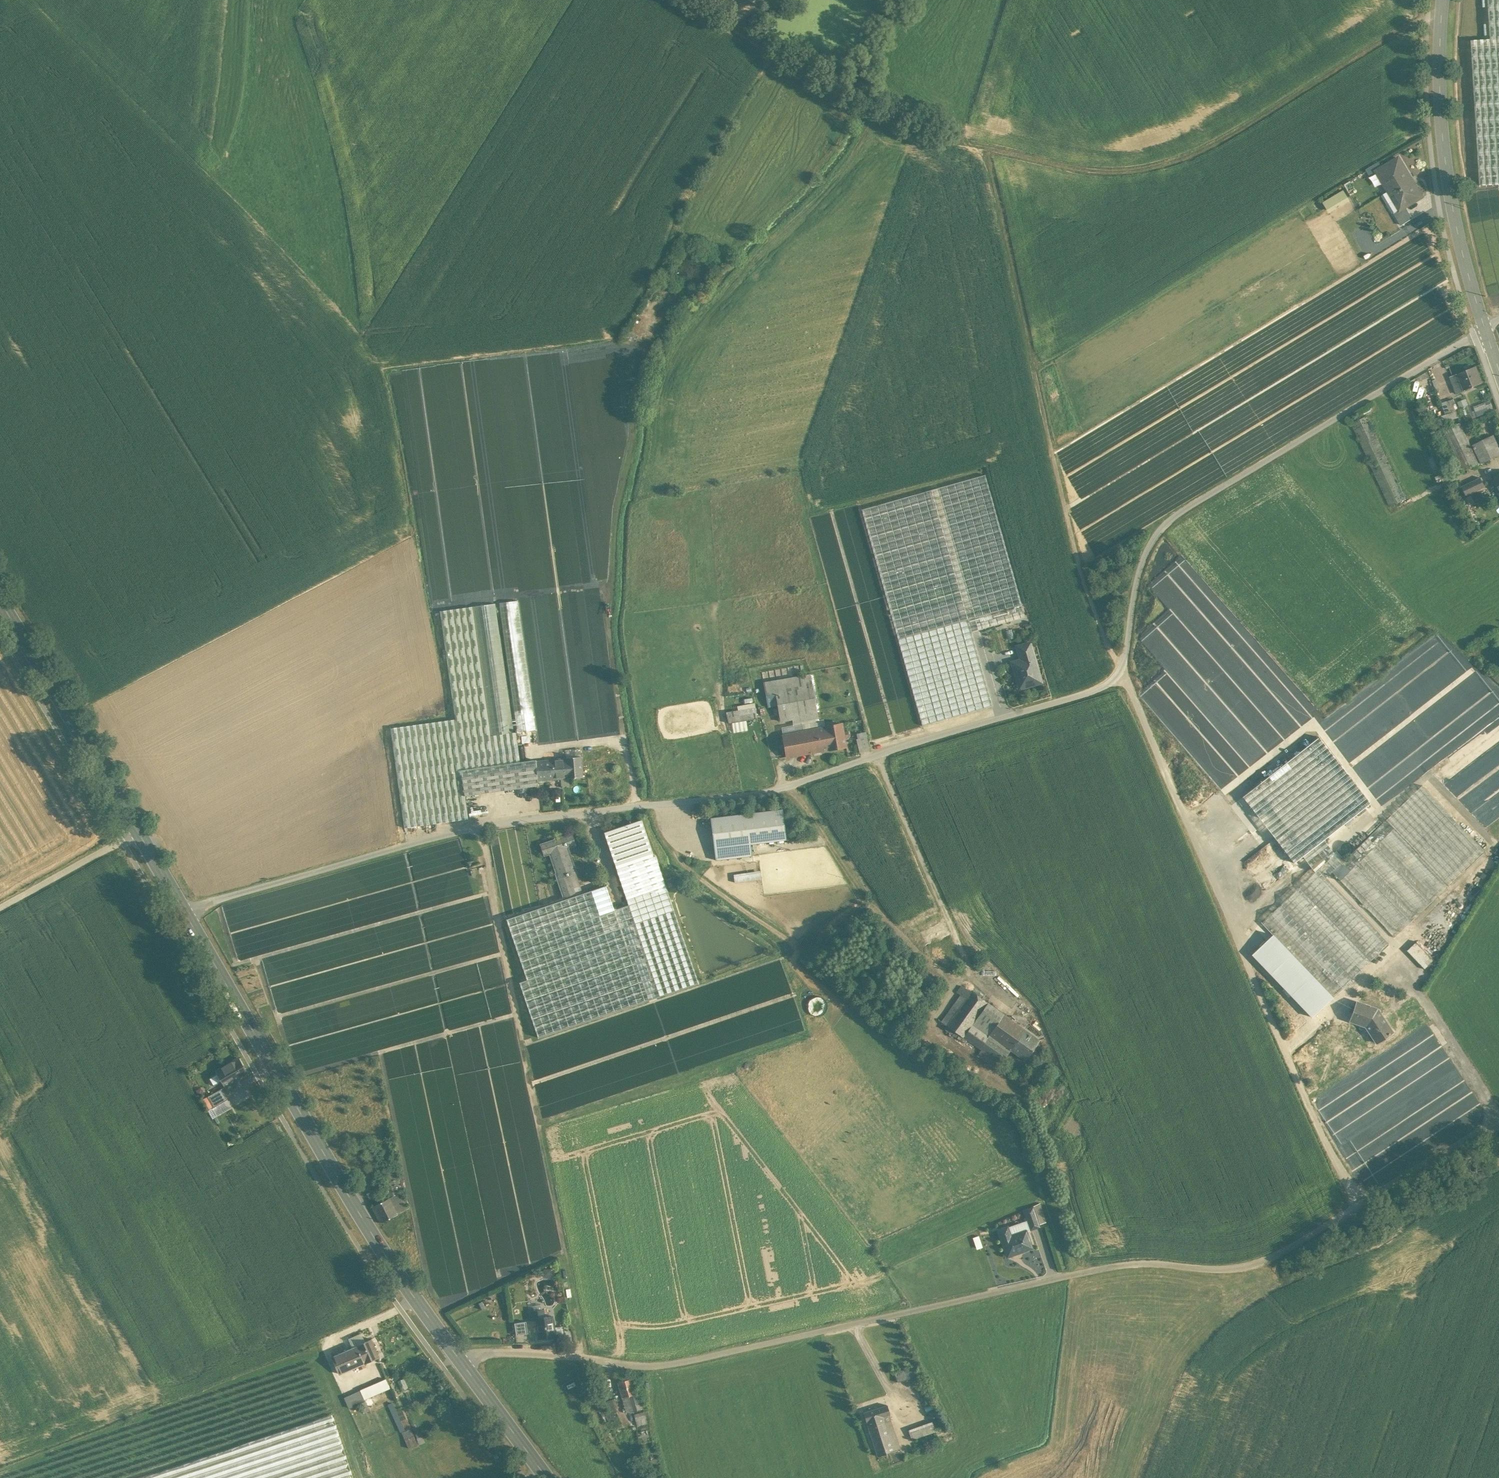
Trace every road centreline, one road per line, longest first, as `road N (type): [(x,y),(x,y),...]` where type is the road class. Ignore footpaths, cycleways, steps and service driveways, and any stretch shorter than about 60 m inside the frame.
road 1 (track): [(1498,319),(1164,522),(1135,577),(1121,678),(775,788),(474,826),(184,911)]
road 2 (unclassified): [(459,1357),(585,1355),(644,1369),(1120,1266),(1254,1265),(1498,1125)]
road 3 (track): [(685,0),(774,58),(946,138),(1121,171),(1206,147),(1443,7)]
road 4 (primary): [(137,831),(371,1232),(459,1357)]
road 5 (track): [(1355,1210),(1121,678)]
road 6 (tertiary): [(1443,0),(1439,81),(1450,186),(1498,366)]
road 7 (primary): [(0,605),(137,831)]
road 8 (track): [(1027,1105),(1078,1274)]
road 9 (unclassified): [(137,831),(0,909)]
road 10 (primary): [(459,1357),(548,1477)]
road 11 (track): [(865,900),(790,784)]
road 12 (track): [(634,806),(619,743),(549,747)]

